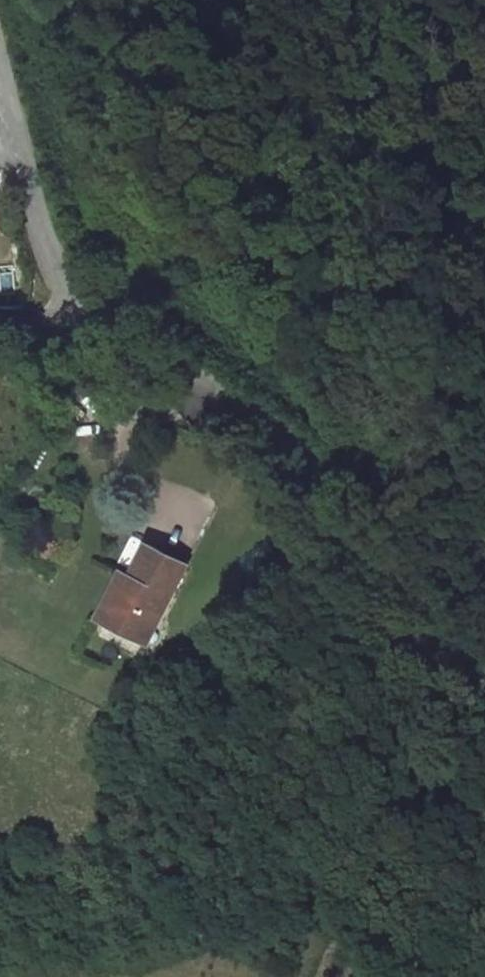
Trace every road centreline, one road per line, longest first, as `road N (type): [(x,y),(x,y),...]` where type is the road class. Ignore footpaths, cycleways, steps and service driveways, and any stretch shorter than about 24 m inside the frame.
road 1 (unclassified): [(74,315),(123,348),(228,395),(310,474),(375,609),(484,687)]
road 2 (track): [(484,726),(432,758),(328,914),(303,976)]
road 3 (unclassified): [(0,56),(74,315)]

